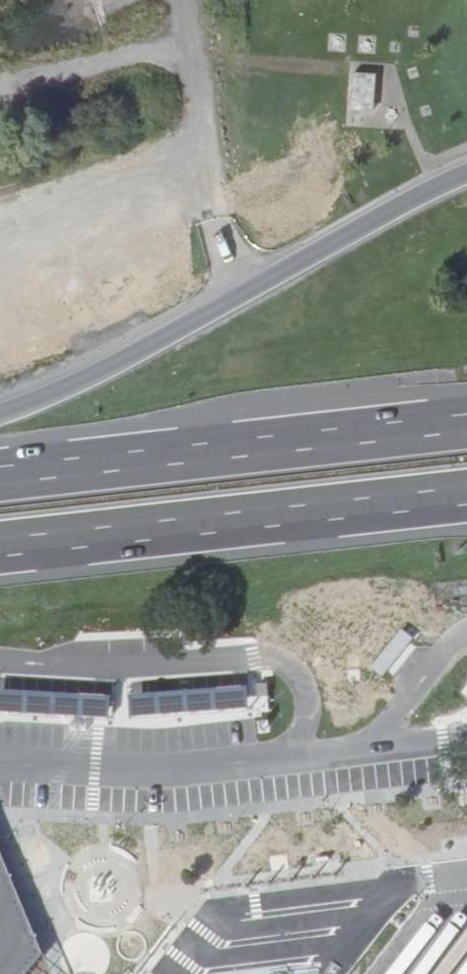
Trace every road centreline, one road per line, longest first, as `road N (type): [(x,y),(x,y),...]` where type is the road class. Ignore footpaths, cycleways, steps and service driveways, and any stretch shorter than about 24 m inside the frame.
road 1 (motorway): [(466,173),(103,371),(0,413)]
road 2 (motorway): [(466,420),(0,471)]
road 3 (motorway): [(0,547),(466,496)]

